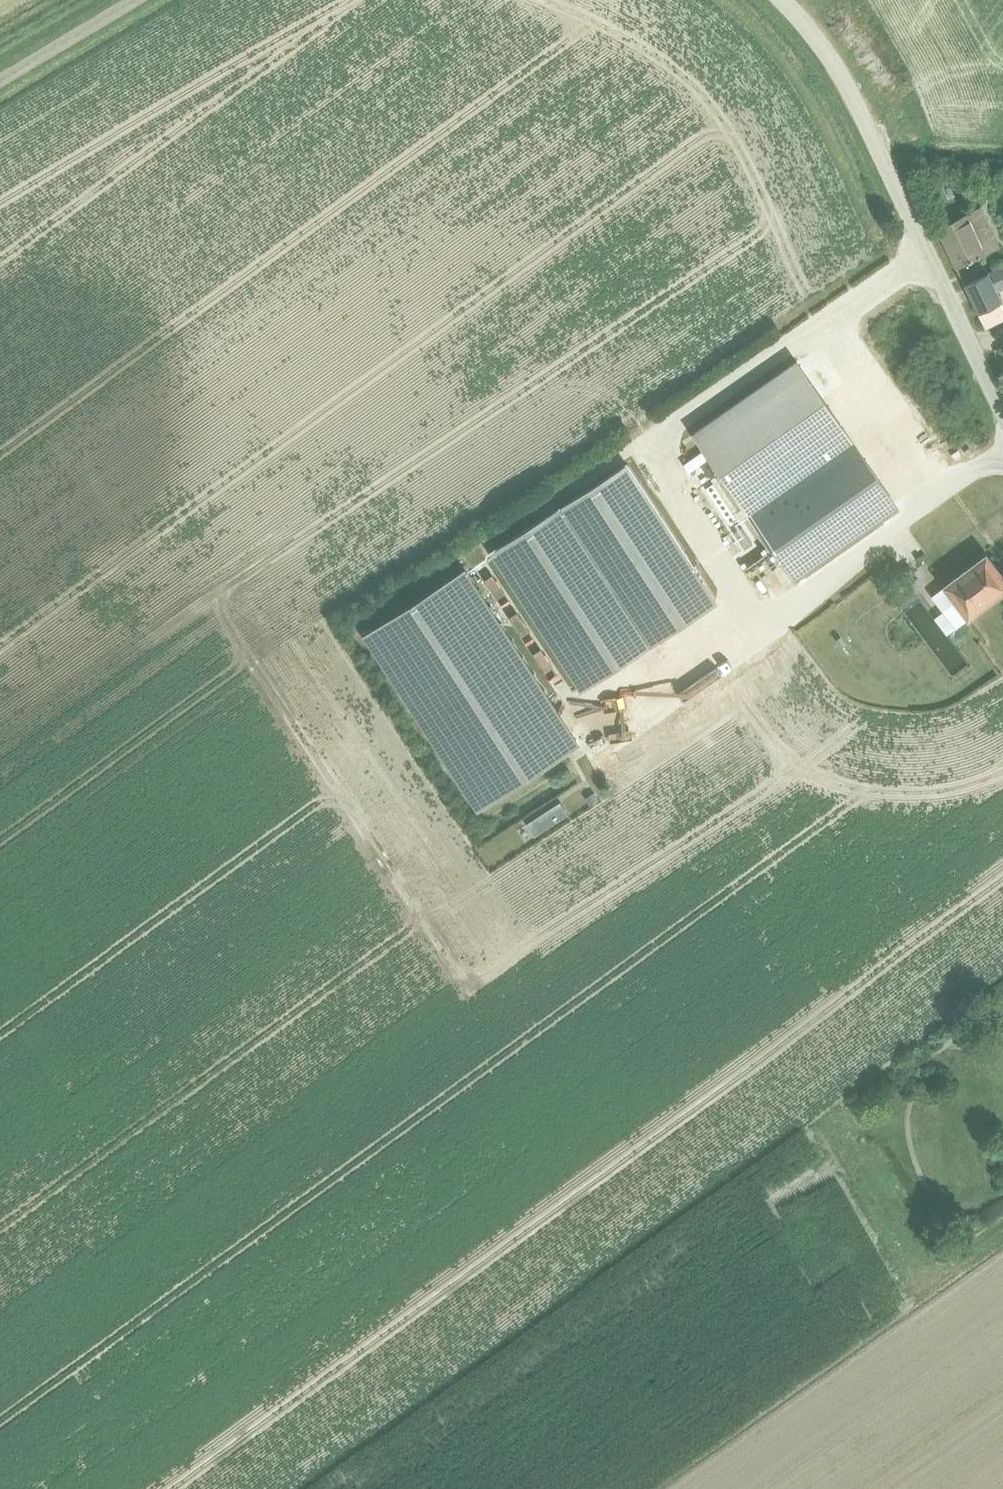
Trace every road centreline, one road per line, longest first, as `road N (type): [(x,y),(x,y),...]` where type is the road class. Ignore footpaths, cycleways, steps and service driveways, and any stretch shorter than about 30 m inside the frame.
road 1 (tertiary): [(1002,411),(858,102),(791,0)]
road 2 (track): [(0,78),(133,0)]

